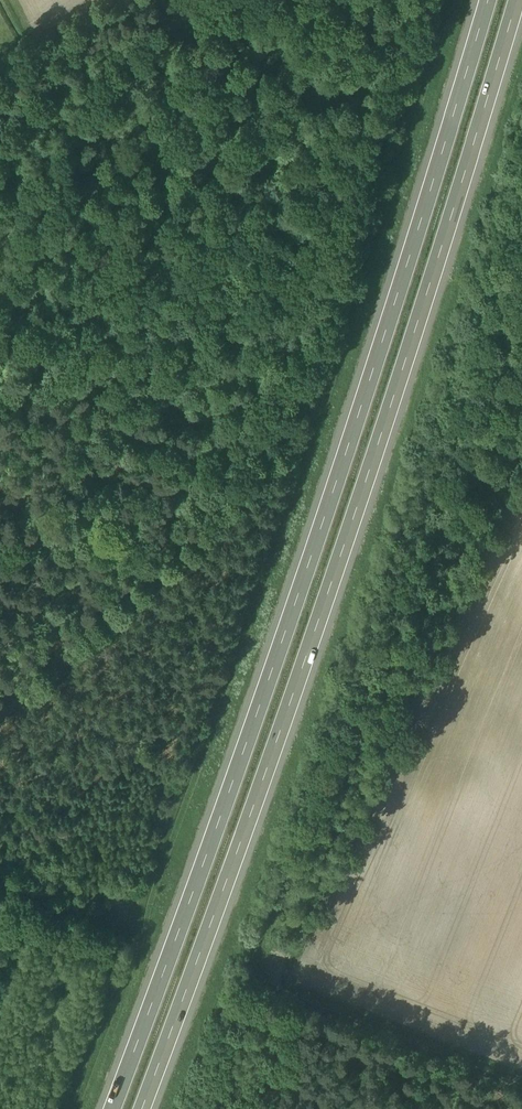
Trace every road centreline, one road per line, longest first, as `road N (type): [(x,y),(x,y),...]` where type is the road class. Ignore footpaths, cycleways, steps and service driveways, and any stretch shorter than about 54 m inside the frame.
road 1 (motorway): [(488,0),(316,541),(110,1108)]
road 2 (motorway): [(148,1108),(348,553),(521,7)]

